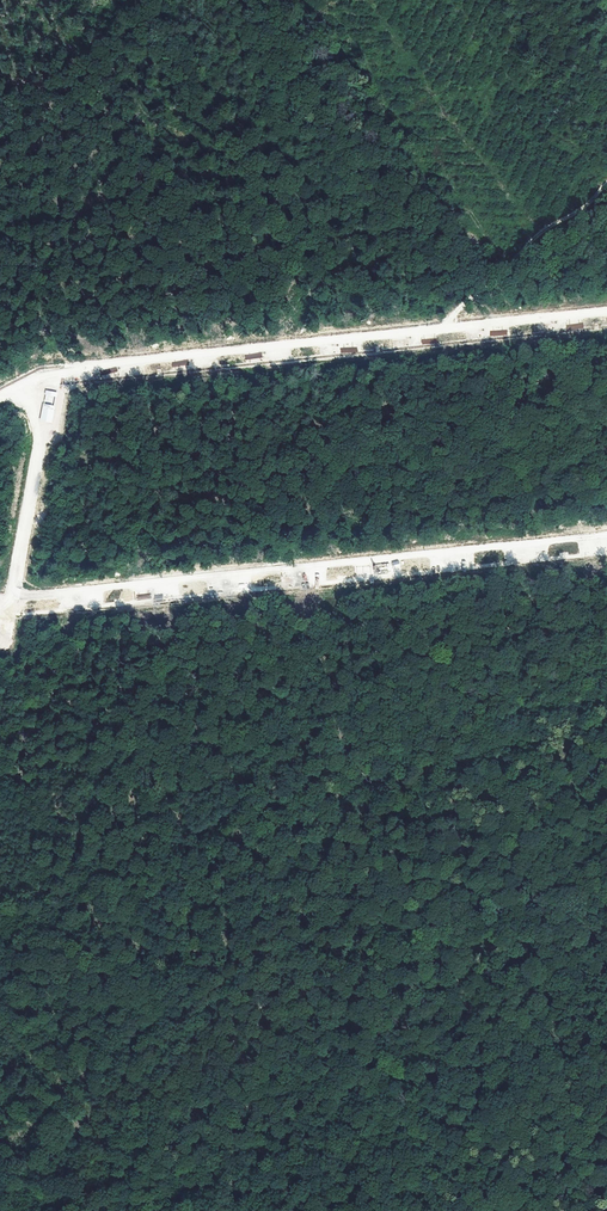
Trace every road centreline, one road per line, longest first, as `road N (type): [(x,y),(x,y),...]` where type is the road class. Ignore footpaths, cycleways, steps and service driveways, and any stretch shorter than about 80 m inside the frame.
road 1 (track): [(18,390),(44,440),(8,611),(606,544)]
road 2 (track): [(553,1210),(527,1028),(533,995),(455,832),(495,683),(491,557)]
road 3 (track): [(0,399),(51,375),(438,330),(570,199),(606,176)]
road 4 (track): [(438,330),(606,312)]

